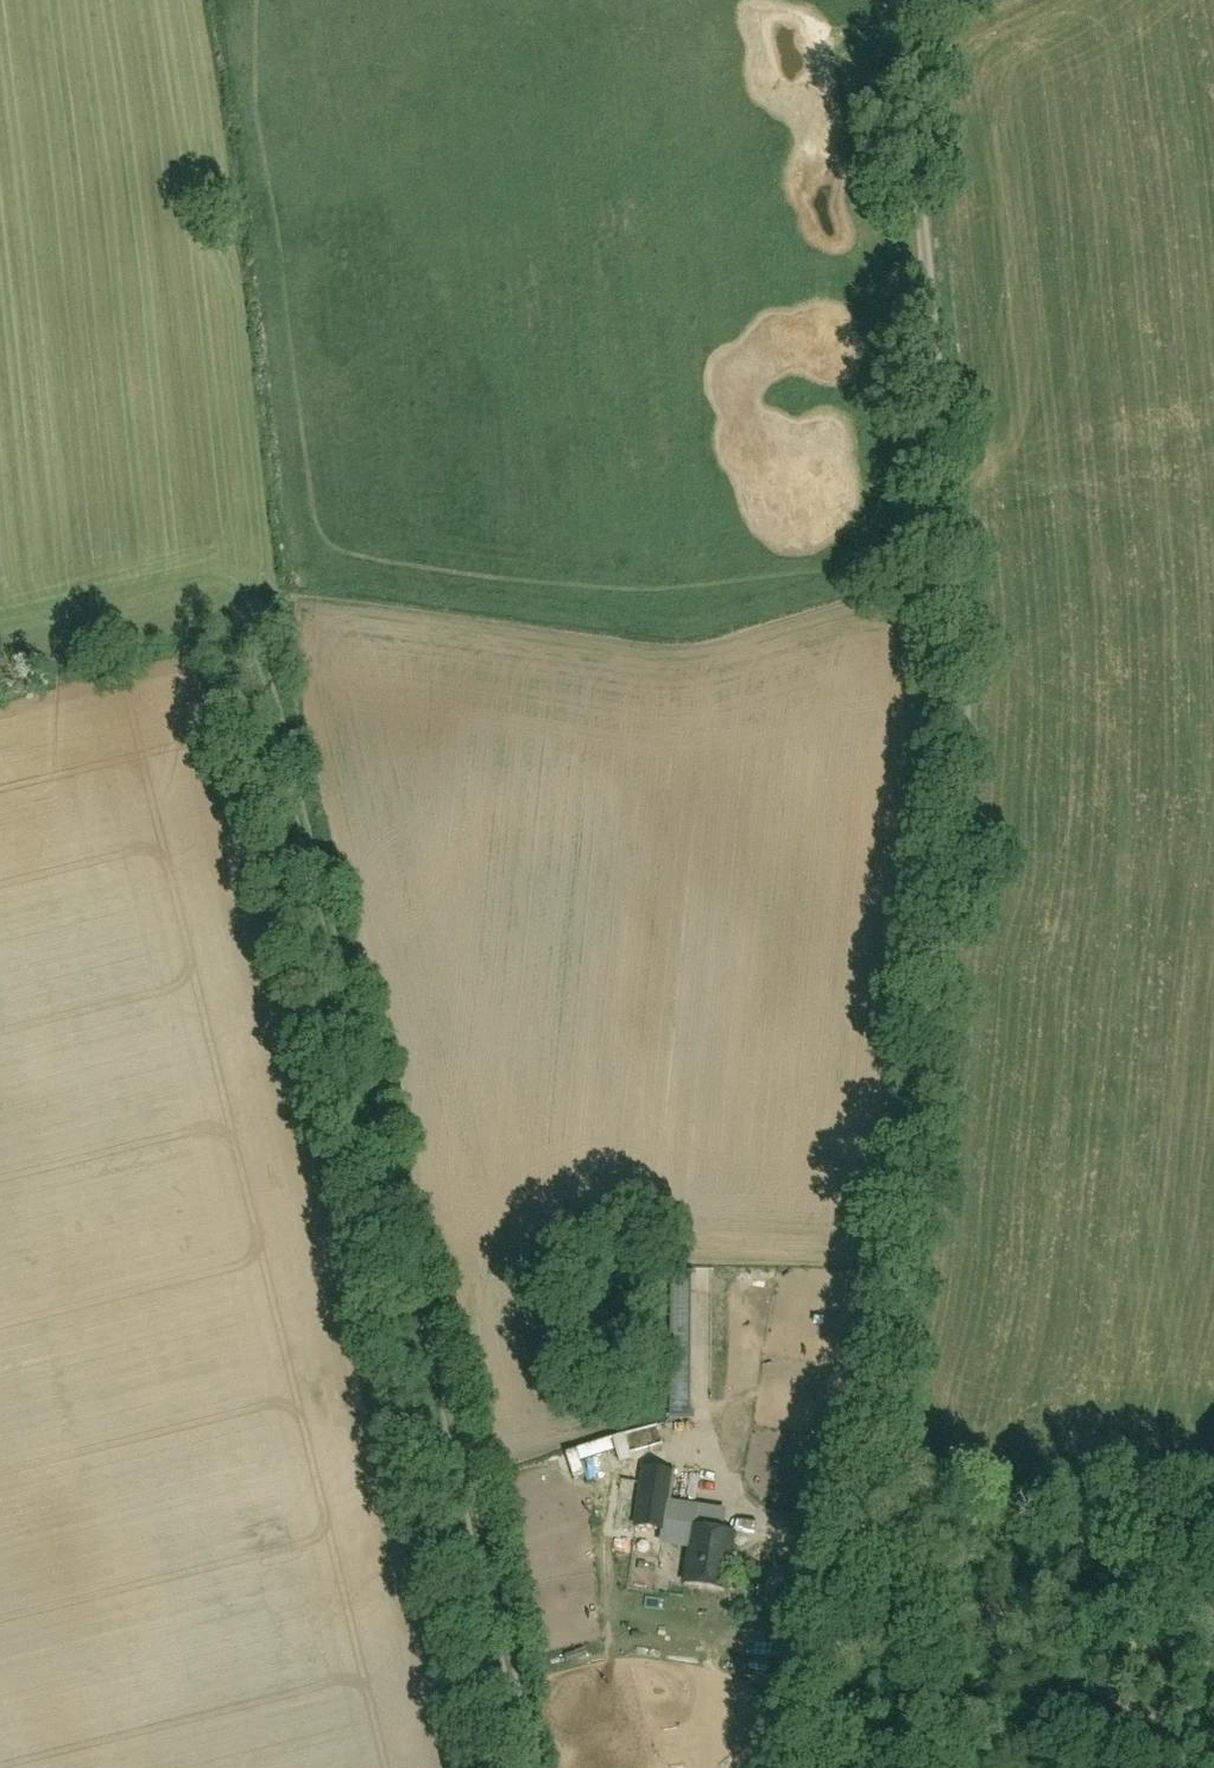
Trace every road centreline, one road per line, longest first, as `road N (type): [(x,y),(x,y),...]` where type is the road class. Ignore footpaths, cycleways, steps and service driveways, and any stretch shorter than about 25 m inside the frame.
road 1 (unclassified): [(812,1767),(921,1193),(973,727),(968,627),(910,135),(911,19),(903,0)]
road 2 (track): [(545,1767),(267,614)]

